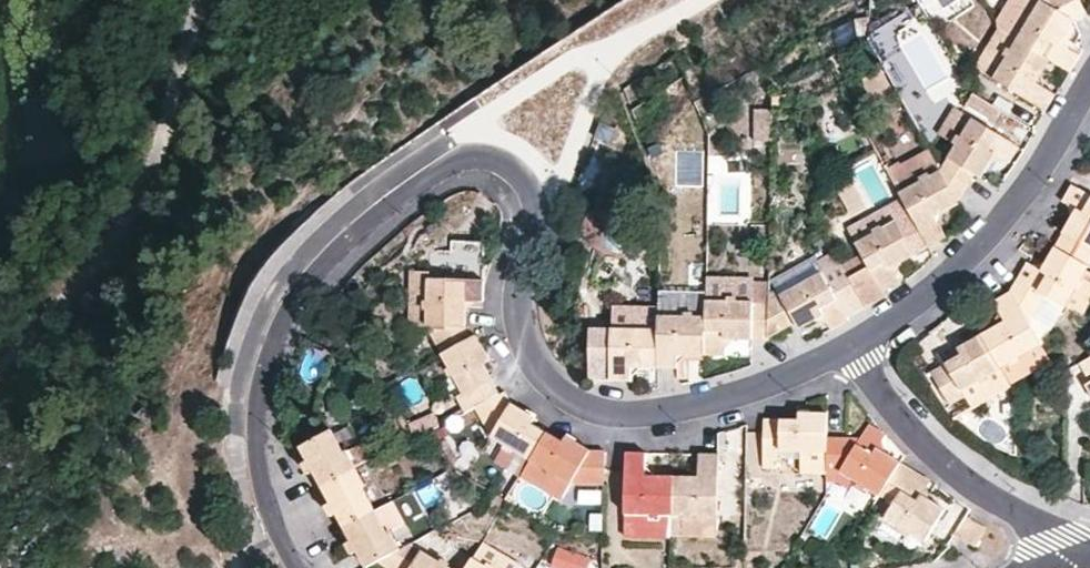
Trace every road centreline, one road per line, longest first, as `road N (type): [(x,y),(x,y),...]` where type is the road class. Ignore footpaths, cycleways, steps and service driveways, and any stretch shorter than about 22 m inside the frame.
road 1 (residential): [(852,349),(752,403),(657,421),(580,414),(540,383),(519,327),(518,275),(539,186),(510,158),(475,152),(390,204),(307,283),(278,331),(263,382),(259,461),(277,528),(302,567)]
road 2 (residential): [(1089,100),(965,273),(852,349)]
road 3 (residential): [(852,349),(920,451),(982,500),(1079,544)]

